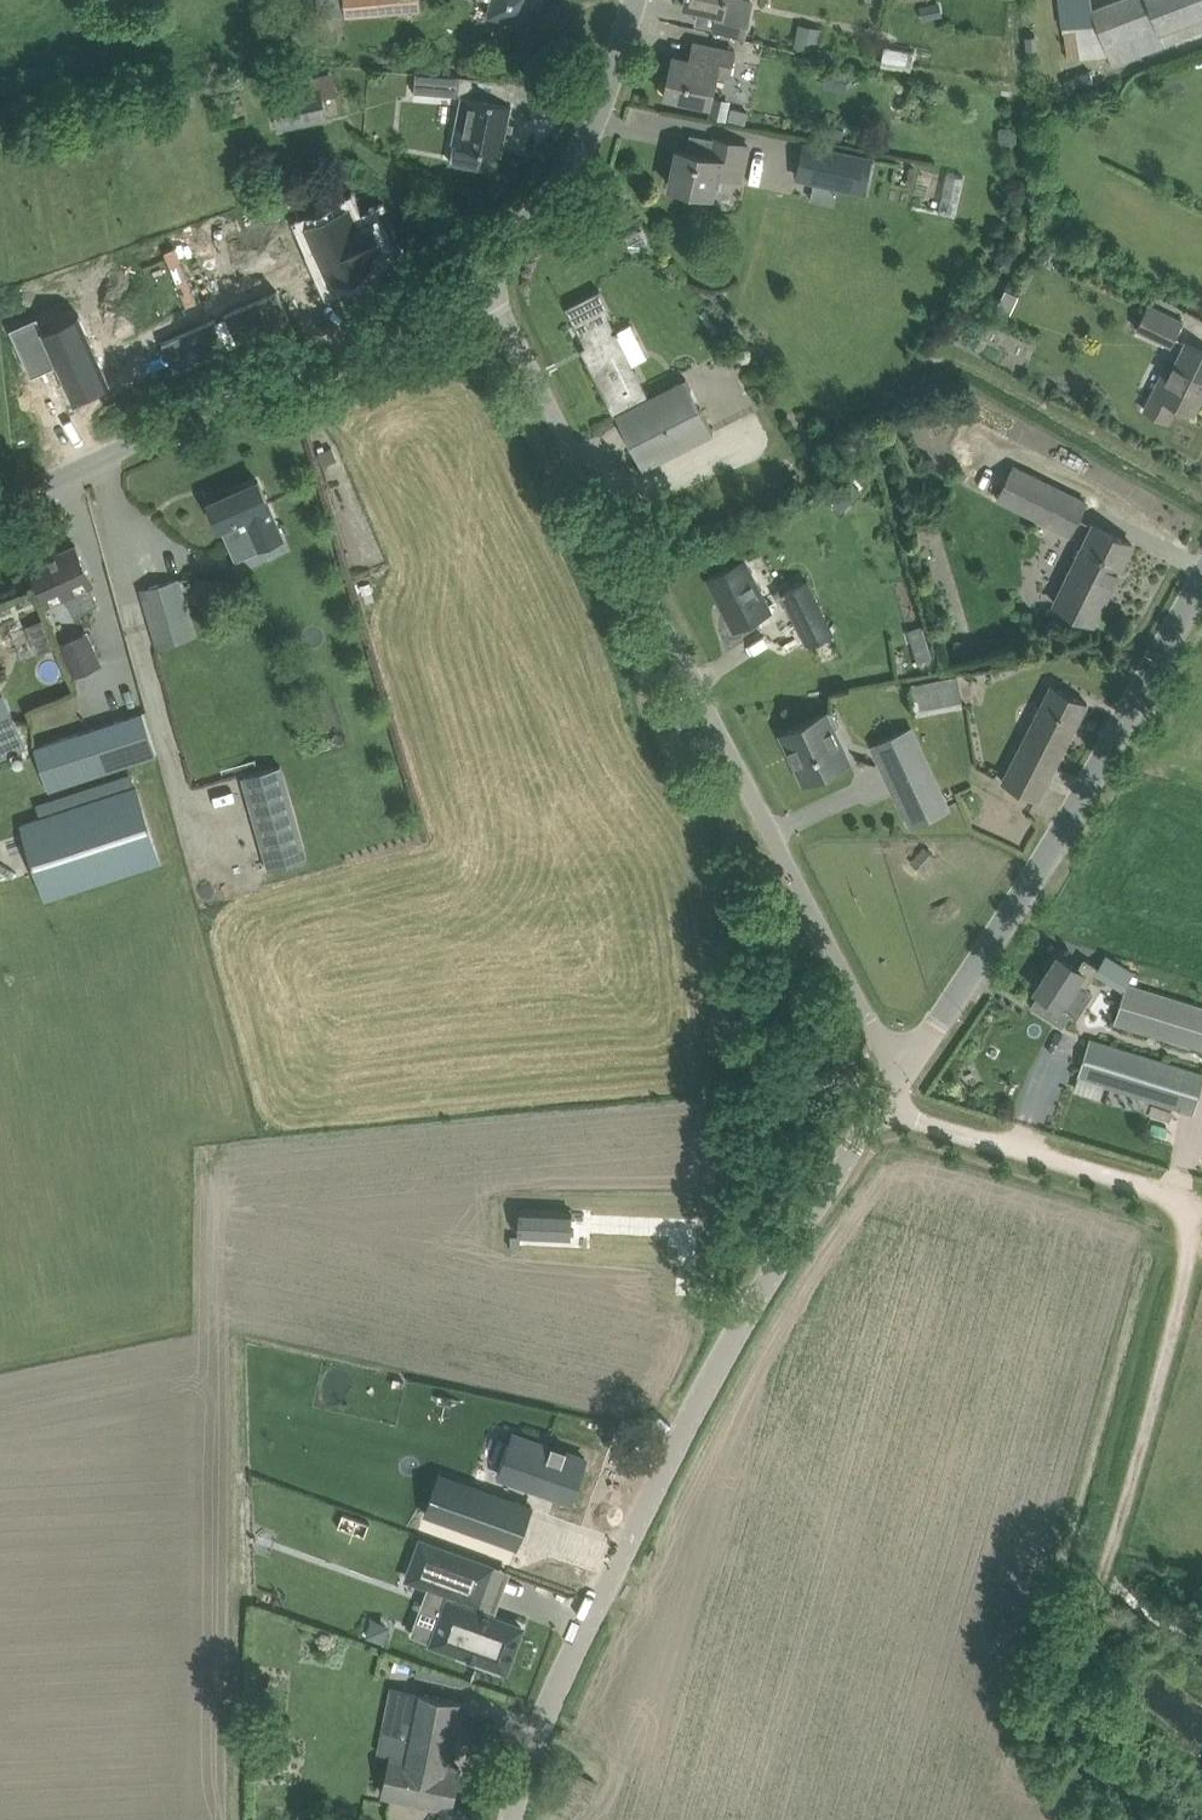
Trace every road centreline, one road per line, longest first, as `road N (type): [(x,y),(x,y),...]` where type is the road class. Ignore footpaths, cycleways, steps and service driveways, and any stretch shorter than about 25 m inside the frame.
road 1 (residential): [(892,1083),(479,273)]
road 2 (unclassified): [(508,1819),(544,1696),(709,1366),(892,1083)]
road 3 (track): [(1193,1226),(1155,1410),(1097,1589),(1080,1697),(1136,1819)]
road 4 (unclassified): [(892,1083),(1201,580)]
road 5 (residential): [(0,504),(479,273)]
road 6 (track): [(892,1083),(921,1121),(1184,1200),(1193,1226)]
road 7 (residential): [(479,273),(500,260),(565,179),(599,116),(634,0)]

